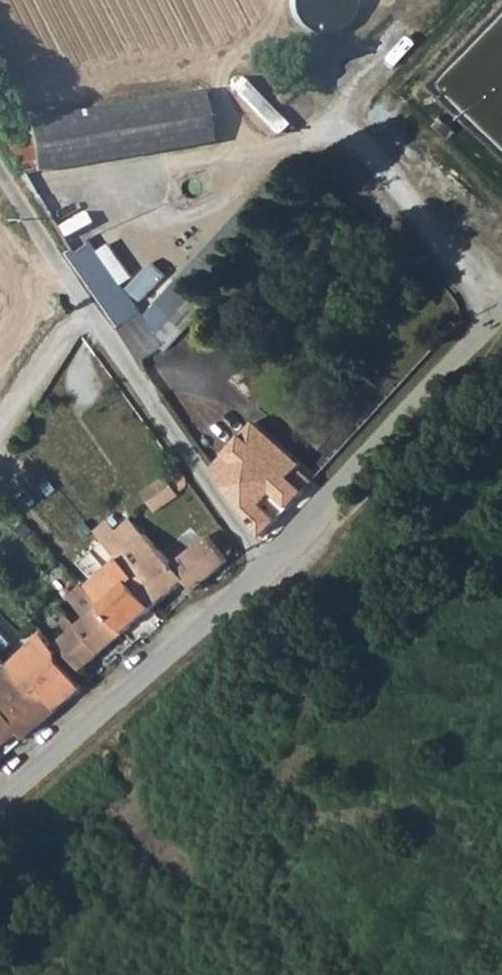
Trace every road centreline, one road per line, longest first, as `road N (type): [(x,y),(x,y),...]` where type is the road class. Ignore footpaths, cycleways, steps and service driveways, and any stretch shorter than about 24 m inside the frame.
road 1 (unclassified): [(0,155),(84,311),(270,565)]
road 2 (unclassified): [(0,799),(270,565)]
road 3 (unclassified): [(270,565),(501,309)]

